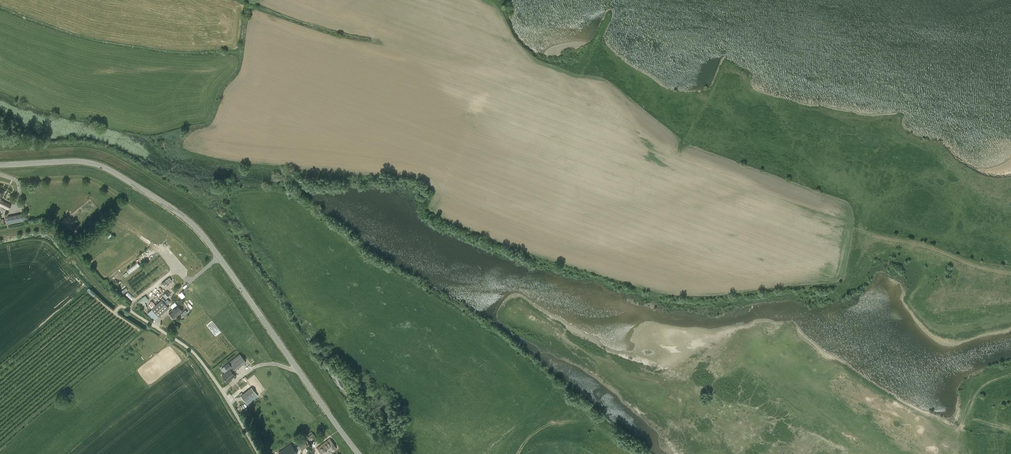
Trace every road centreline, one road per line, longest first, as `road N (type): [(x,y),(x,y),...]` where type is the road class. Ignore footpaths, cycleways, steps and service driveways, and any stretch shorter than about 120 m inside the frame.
road 1 (tertiary): [(358,453),(188,220),(100,164),(0,165)]
road 2 (track): [(673,168),(842,227),(1010,272)]
road 3 (unclassified): [(259,453),(194,354),(130,311)]
road 4 (track): [(130,311),(46,230),(0,235)]

